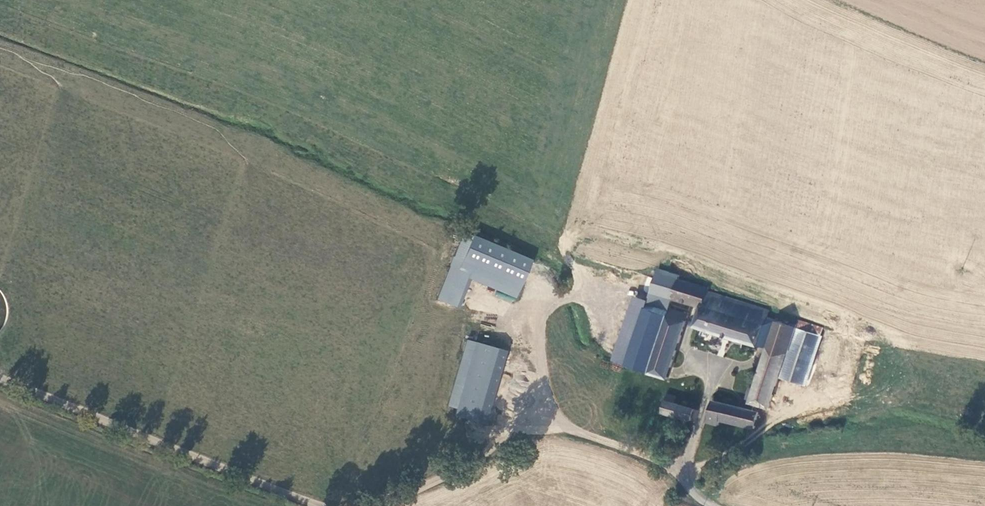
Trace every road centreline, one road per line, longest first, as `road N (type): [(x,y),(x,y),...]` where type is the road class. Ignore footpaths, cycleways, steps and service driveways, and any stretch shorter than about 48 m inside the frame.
road 1 (track): [(329,505),(0,376)]
road 2 (track): [(682,469),(588,437),(528,431),(379,505)]

